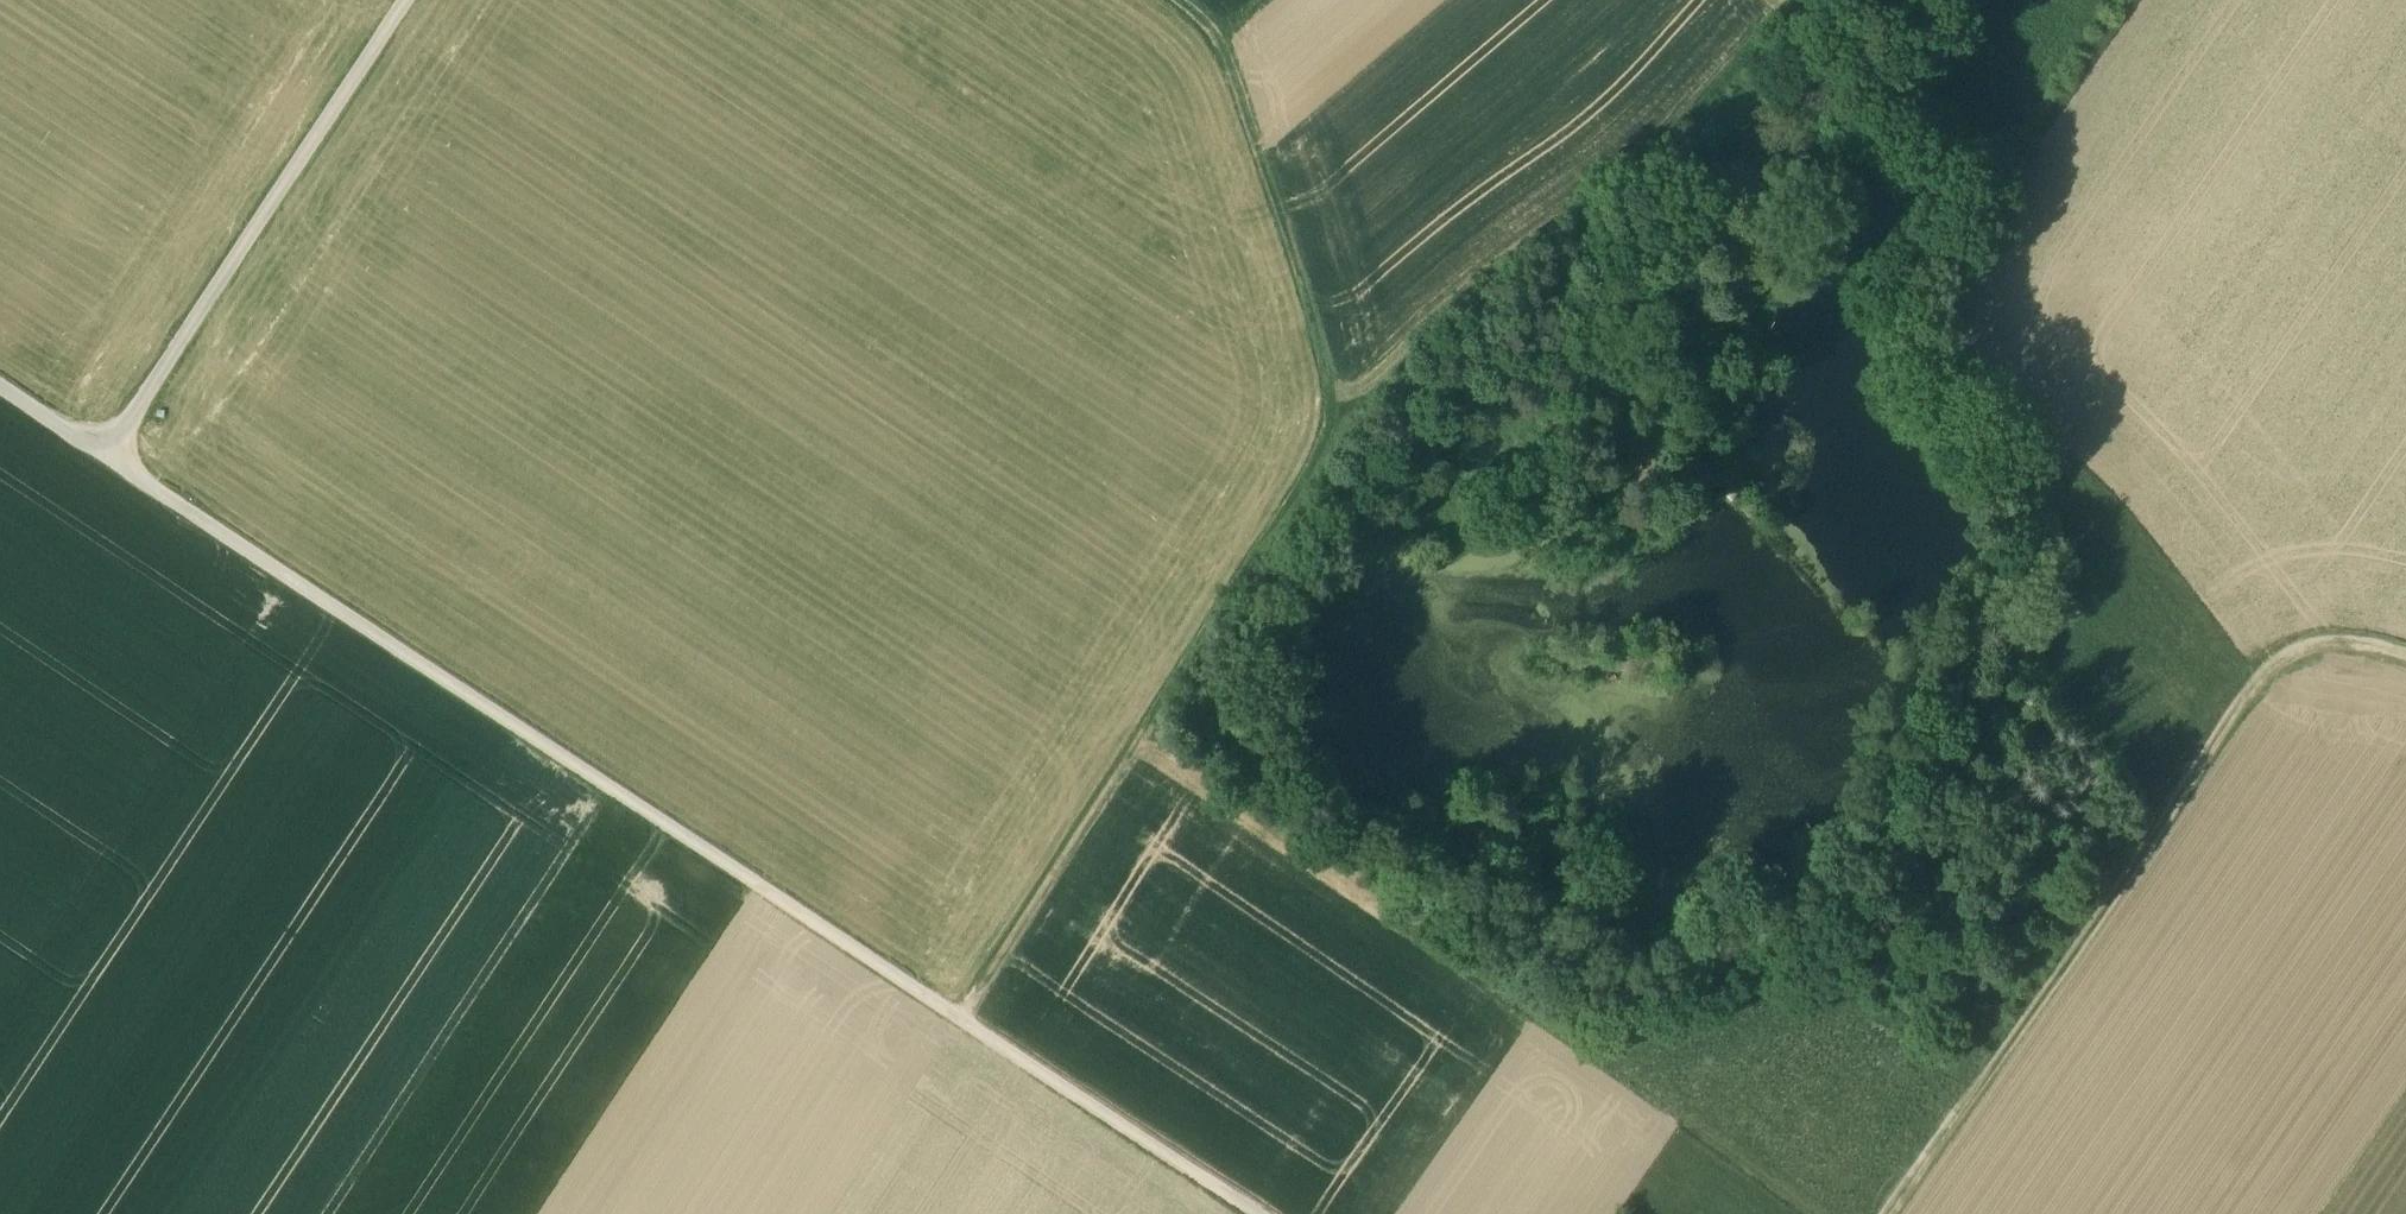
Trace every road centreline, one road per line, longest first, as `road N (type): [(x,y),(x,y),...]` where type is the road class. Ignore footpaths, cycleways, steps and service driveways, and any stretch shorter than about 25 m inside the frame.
road 1 (track): [(1252,1213),(109,454)]
road 2 (track): [(1883,1213),(2297,619),(2405,659)]
road 3 (track): [(959,1017),(1348,454)]
road 4 (track): [(109,454),(407,0)]
road 5 (track): [(1348,454),(1220,37),(1175,0)]
road 6 (track): [(1809,0),(1628,186),(1565,232)]
road 7 (track): [(1565,232),(1558,274),(1576,392),(1600,431)]
road 8 (track): [(109,454),(0,383)]

